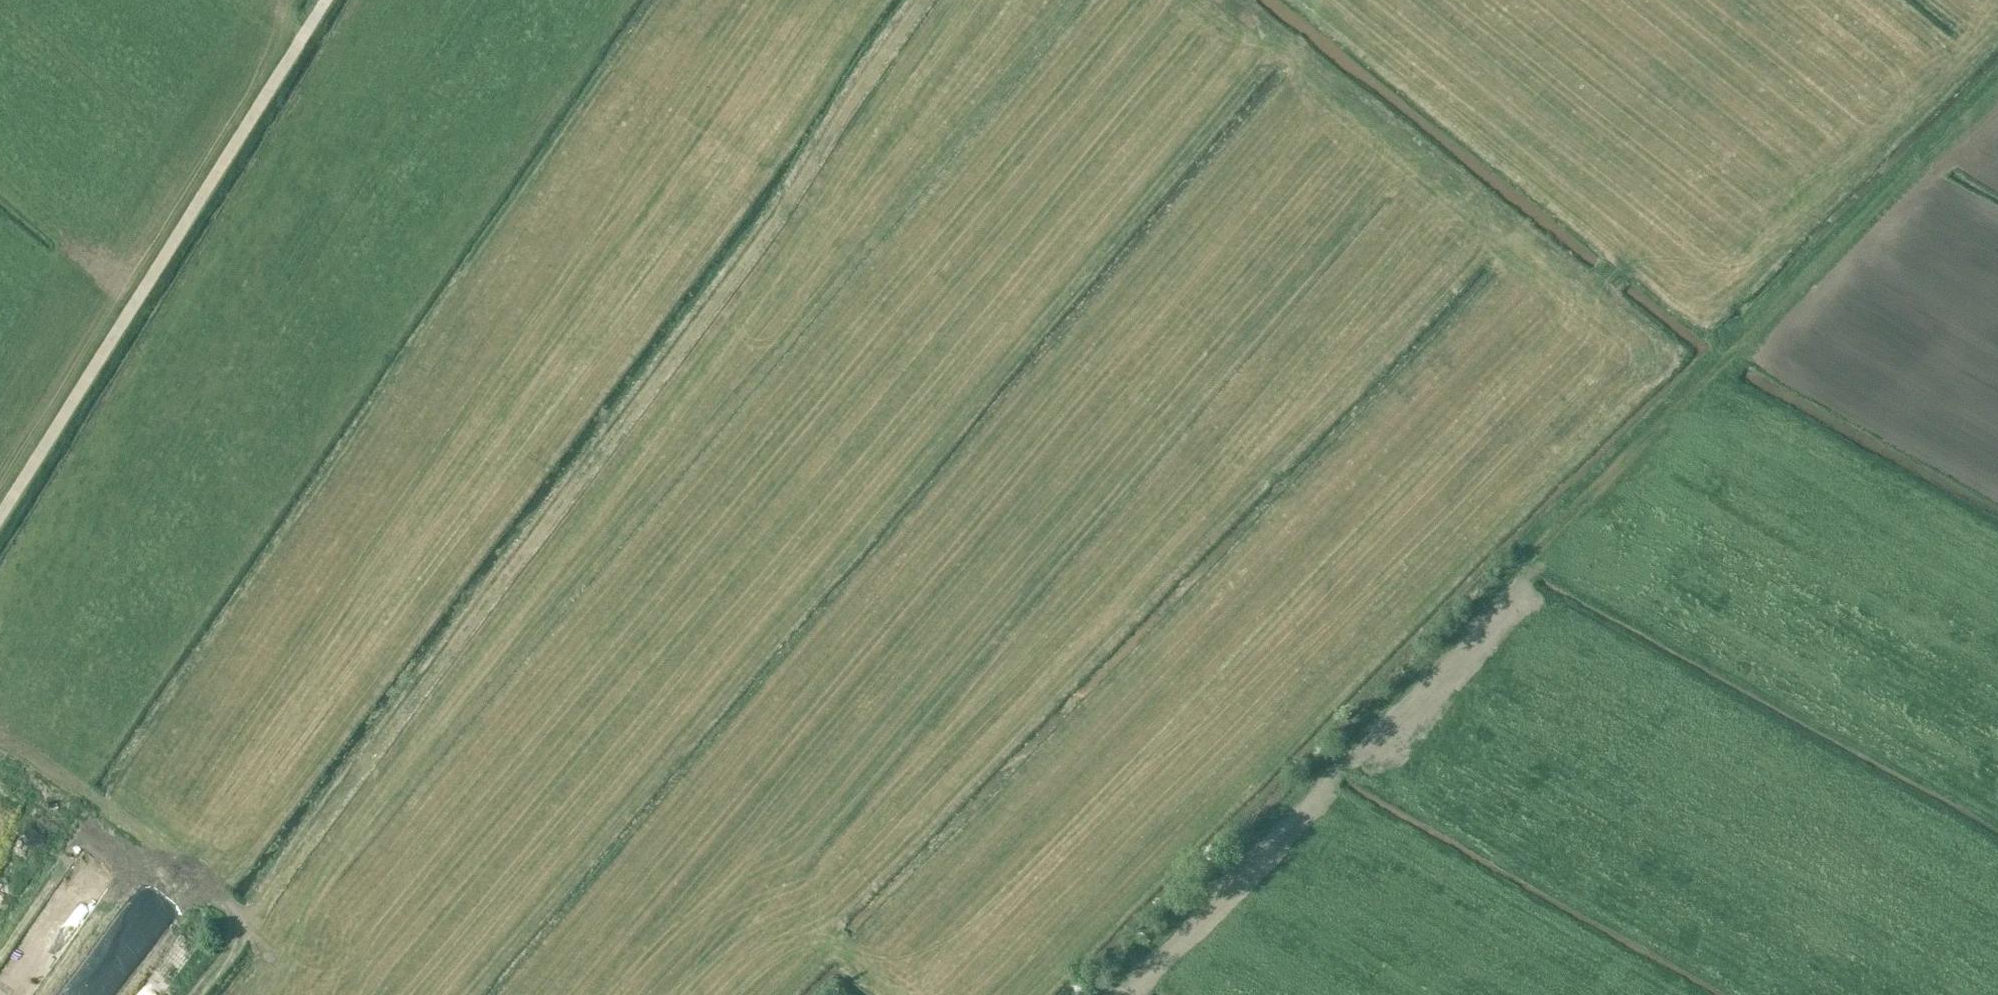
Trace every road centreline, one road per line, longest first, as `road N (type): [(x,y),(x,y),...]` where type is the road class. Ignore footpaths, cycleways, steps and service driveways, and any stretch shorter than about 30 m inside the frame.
road 1 (track): [(1093,994),(1716,356),(1997,87)]

